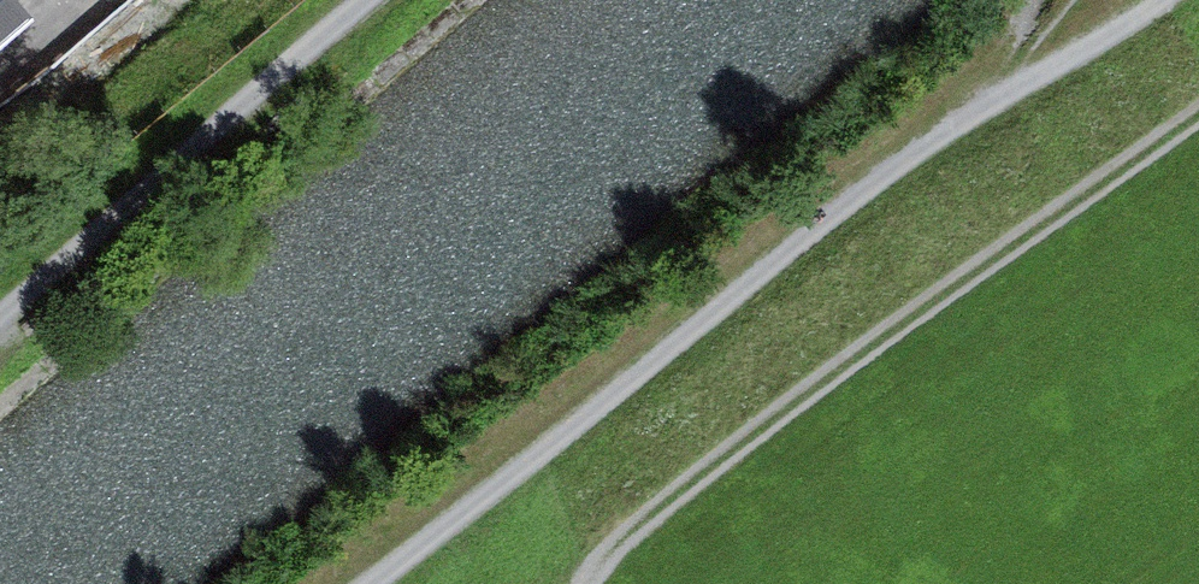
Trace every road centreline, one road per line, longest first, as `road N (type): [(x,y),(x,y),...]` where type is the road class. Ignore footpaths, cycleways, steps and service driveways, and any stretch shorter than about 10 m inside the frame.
road 1 (track): [(1157,0),(913,149),(363,583)]
road 2 (track): [(589,583),(636,530),(1198,109)]
road 3 (track): [(0,318),(373,0)]

